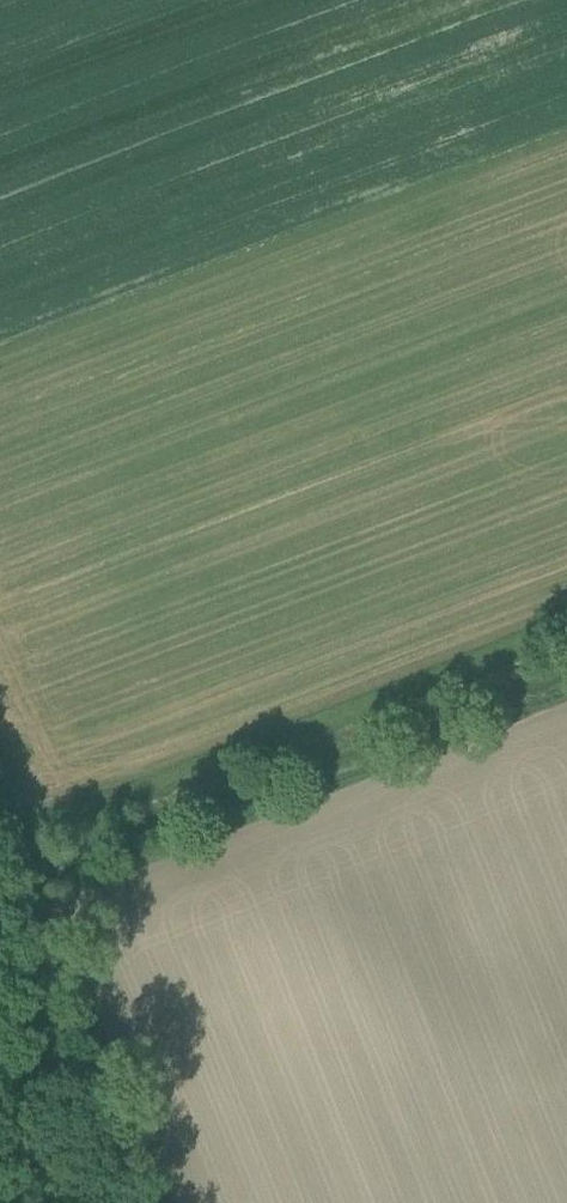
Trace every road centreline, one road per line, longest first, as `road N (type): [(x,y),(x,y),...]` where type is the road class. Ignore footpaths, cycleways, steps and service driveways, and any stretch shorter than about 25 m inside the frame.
road 1 (track): [(44,878),(566,670)]
road 2 (track): [(0,918),(129,1202)]

